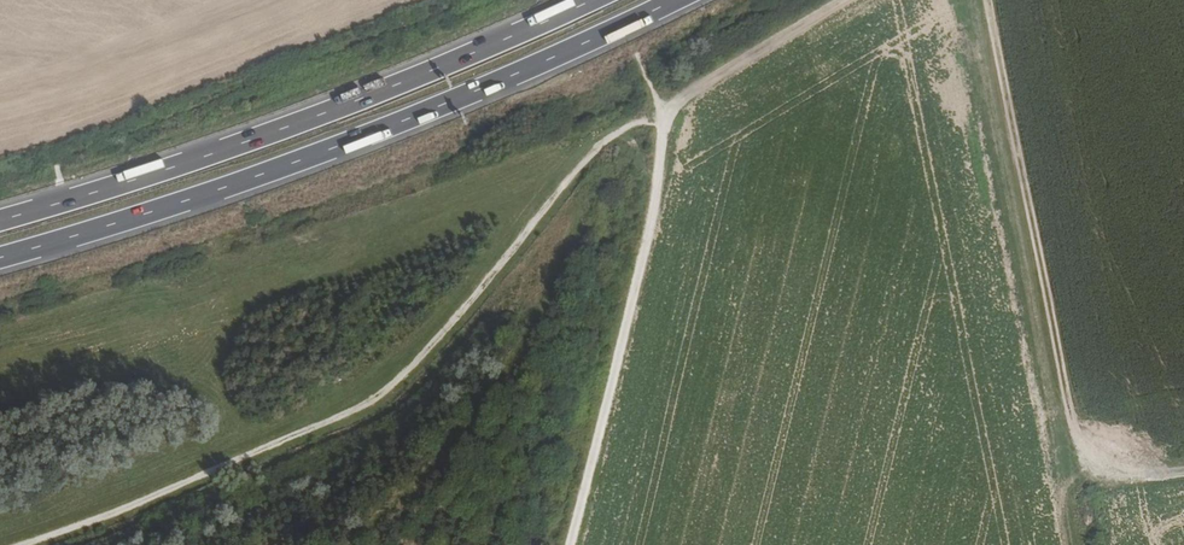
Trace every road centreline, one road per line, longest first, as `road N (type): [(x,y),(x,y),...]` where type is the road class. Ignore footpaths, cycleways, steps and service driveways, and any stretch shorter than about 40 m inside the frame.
road 1 (trunk): [(0,257),(319,153),(676,0)]
road 2 (trunk): [(592,0),(306,119),(0,219)]
road 3 (track): [(1183,471),(1115,470),(1090,457),(1074,428),(988,0)]
road 4 (track): [(659,115),(662,157),(652,210),(572,544)]
road 5 (track): [(842,0),(659,115)]

